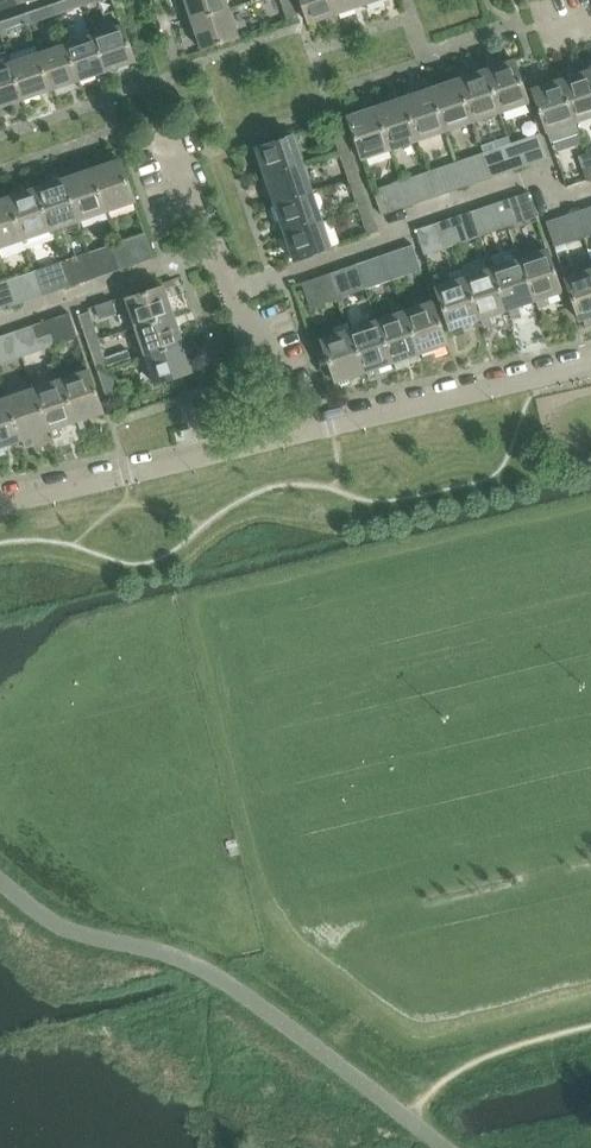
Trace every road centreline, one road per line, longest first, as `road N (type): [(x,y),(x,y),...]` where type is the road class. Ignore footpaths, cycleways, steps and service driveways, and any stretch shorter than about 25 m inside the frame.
road 1 (residential): [(170,123),(276,435)]
road 2 (residential): [(276,435),(590,362)]
road 3 (residential): [(0,501),(276,435)]

